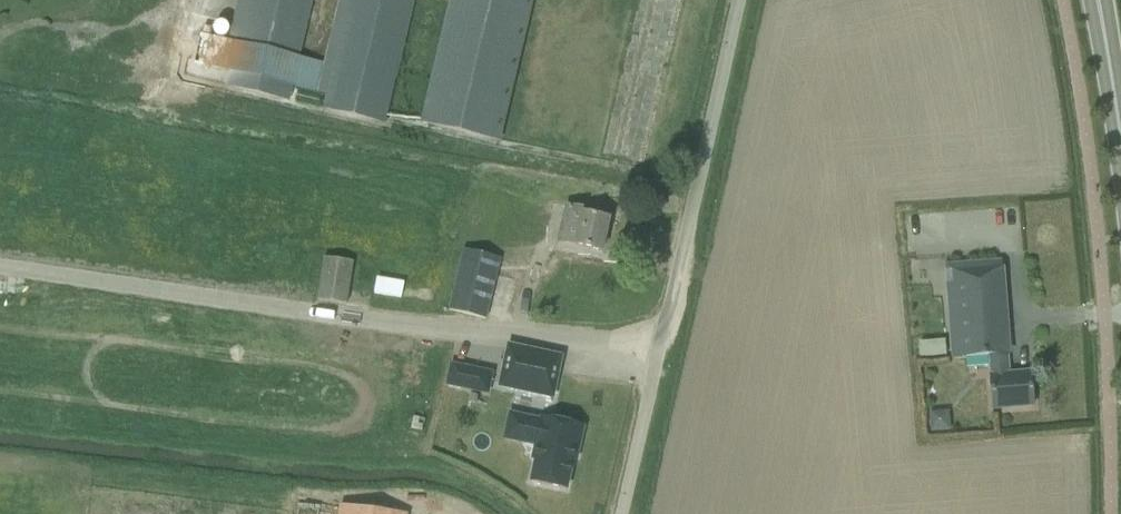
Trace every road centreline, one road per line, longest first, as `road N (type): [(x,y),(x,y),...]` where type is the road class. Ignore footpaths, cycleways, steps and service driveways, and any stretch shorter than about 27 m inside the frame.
road 1 (unclassified): [(626,513),(743,0)]
road 2 (tertiary): [(1120,156),(1094,0)]

